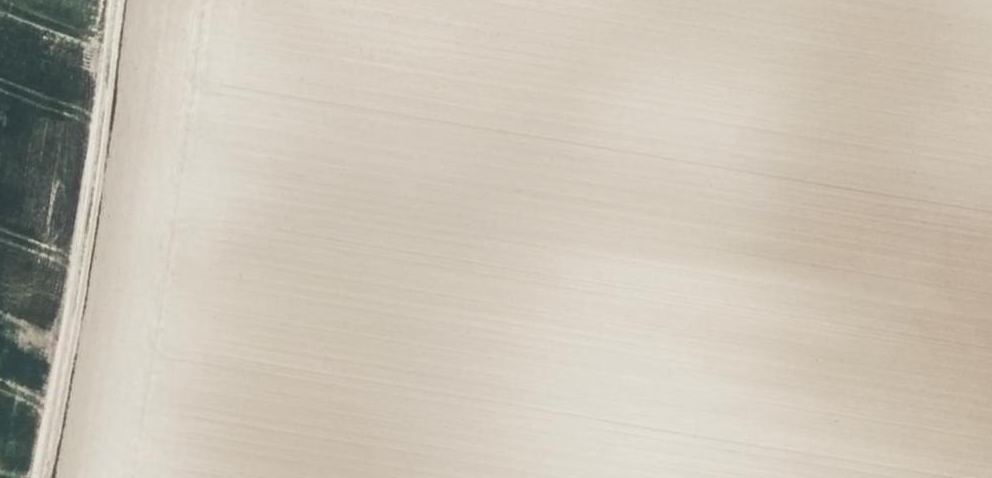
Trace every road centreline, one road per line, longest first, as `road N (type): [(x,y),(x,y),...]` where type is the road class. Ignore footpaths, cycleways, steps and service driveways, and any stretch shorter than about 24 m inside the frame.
road 1 (track): [(108,0),(37,477)]

